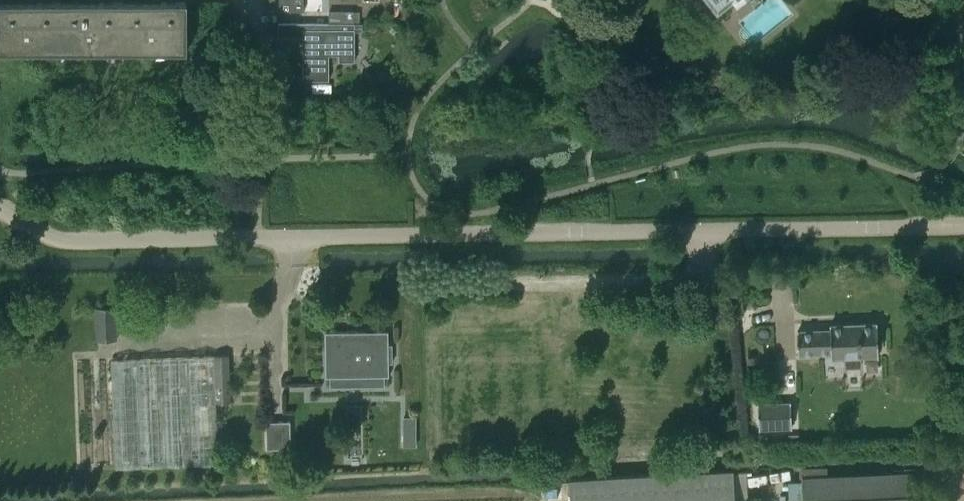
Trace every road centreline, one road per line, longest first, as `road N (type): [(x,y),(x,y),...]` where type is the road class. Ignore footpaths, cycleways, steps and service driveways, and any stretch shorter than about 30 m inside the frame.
road 1 (unclassified): [(963,224),(66,241),(0,207)]

